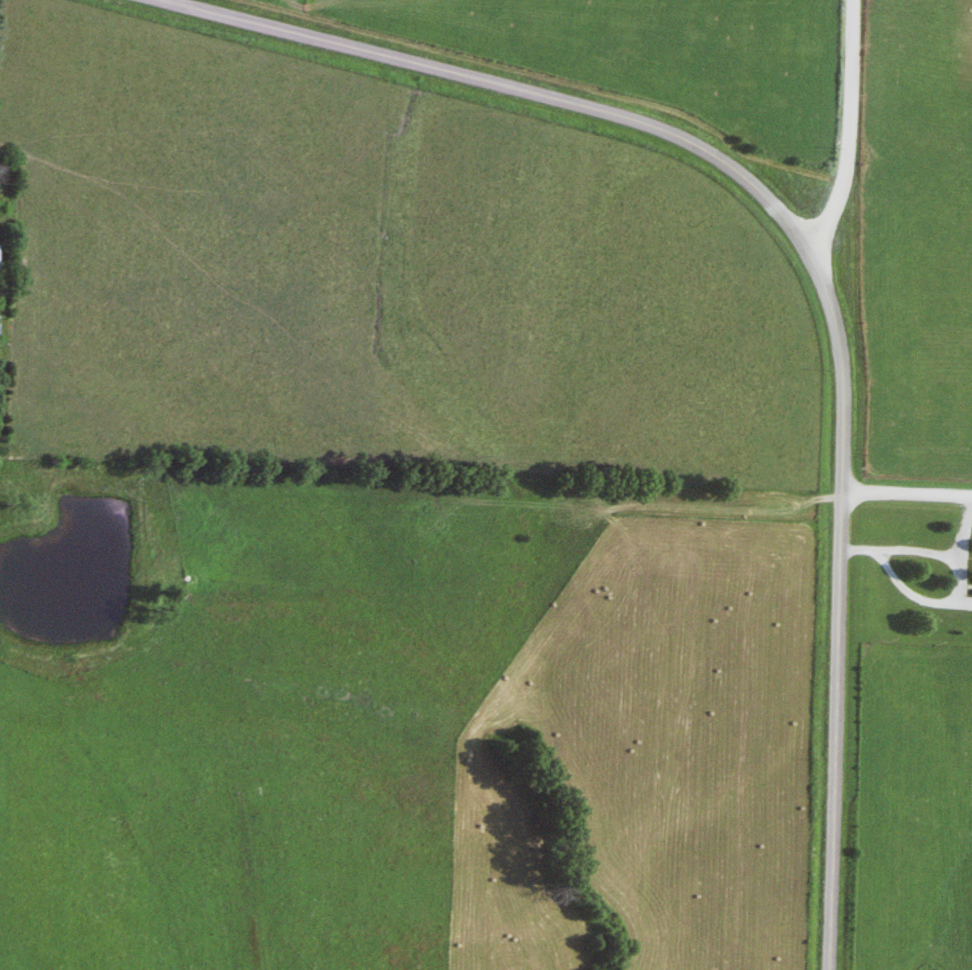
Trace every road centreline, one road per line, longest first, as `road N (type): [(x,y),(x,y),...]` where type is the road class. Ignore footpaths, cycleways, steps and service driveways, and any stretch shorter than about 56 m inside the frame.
road 1 (tertiary): [(830,969),(846,403),(835,323),(805,248),(753,187),(656,132),(140,0)]
road 2 (residential): [(805,248),(830,225),(847,183),(855,0)]
road 3 (residential): [(971,503),(845,499)]

